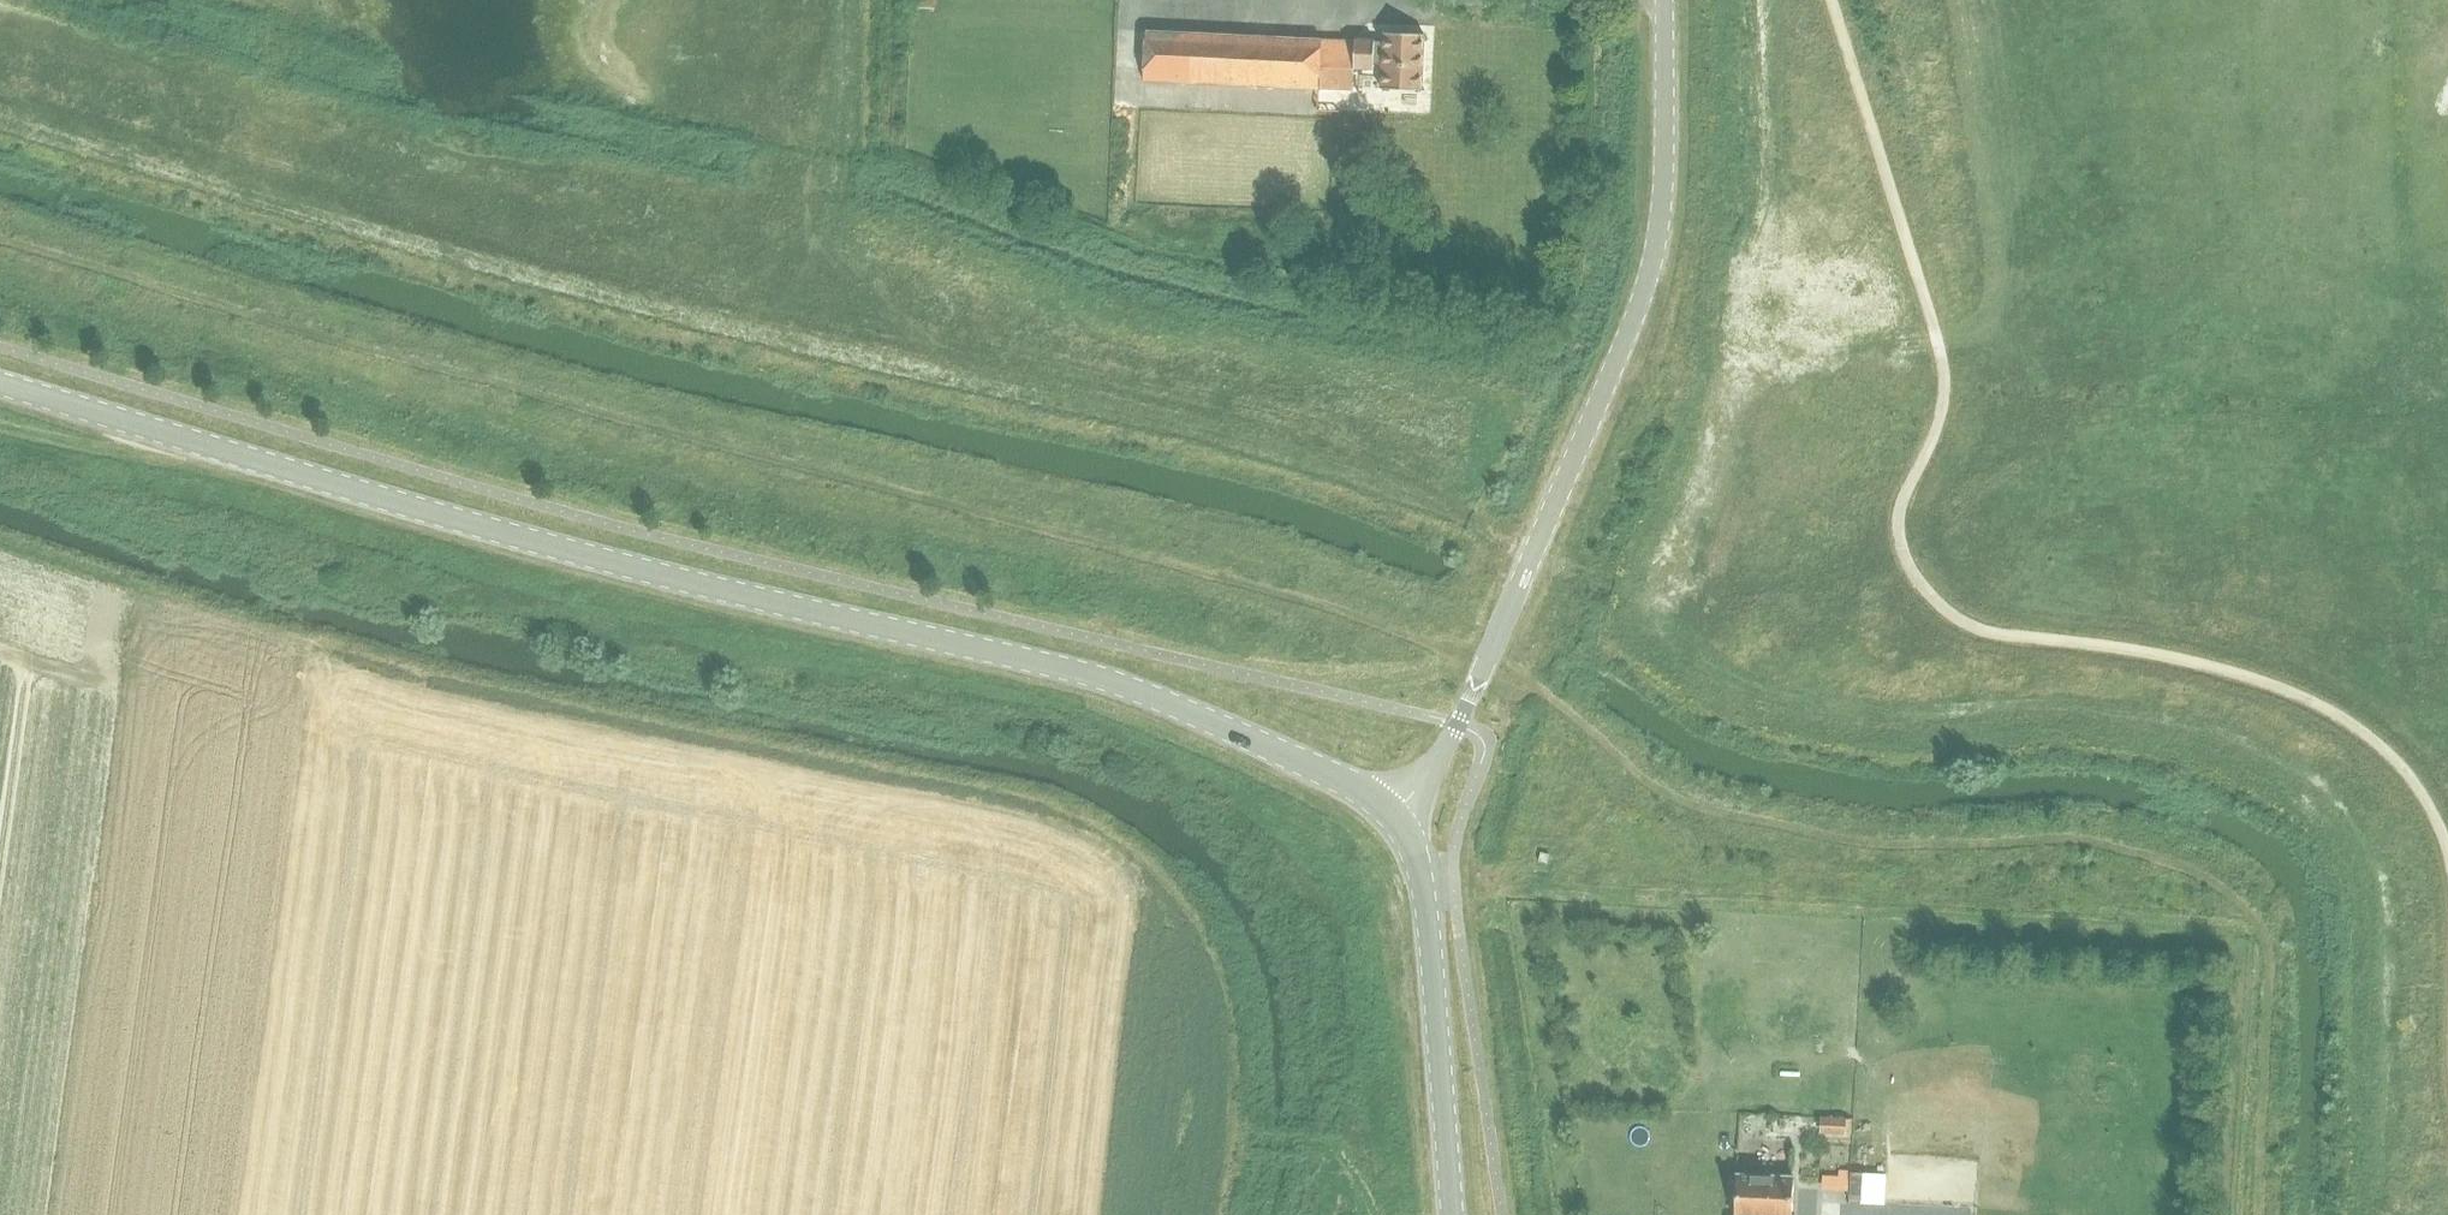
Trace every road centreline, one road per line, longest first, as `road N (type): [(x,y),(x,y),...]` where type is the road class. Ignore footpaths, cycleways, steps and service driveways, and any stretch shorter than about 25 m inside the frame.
road 1 (tertiary): [(1389,813),(1321,770),(1075,671),(596,559),(0,385)]
road 2 (unclassified): [(1389,813),(1460,726),(1649,275),(1663,212),(1667,0)]
road 3 (tertiary): [(1452,1214),(1428,920),(1419,864),(1389,813)]

